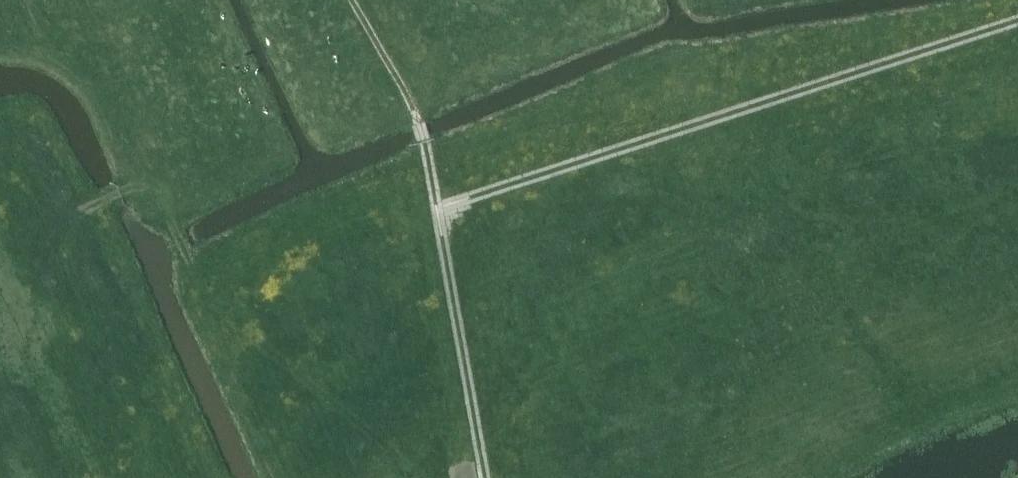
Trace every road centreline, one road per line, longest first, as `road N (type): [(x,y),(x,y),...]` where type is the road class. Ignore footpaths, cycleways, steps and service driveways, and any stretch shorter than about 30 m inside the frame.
road 1 (track): [(437,208),(1017,20)]
road 2 (track): [(483,477),(426,146),(350,0)]

